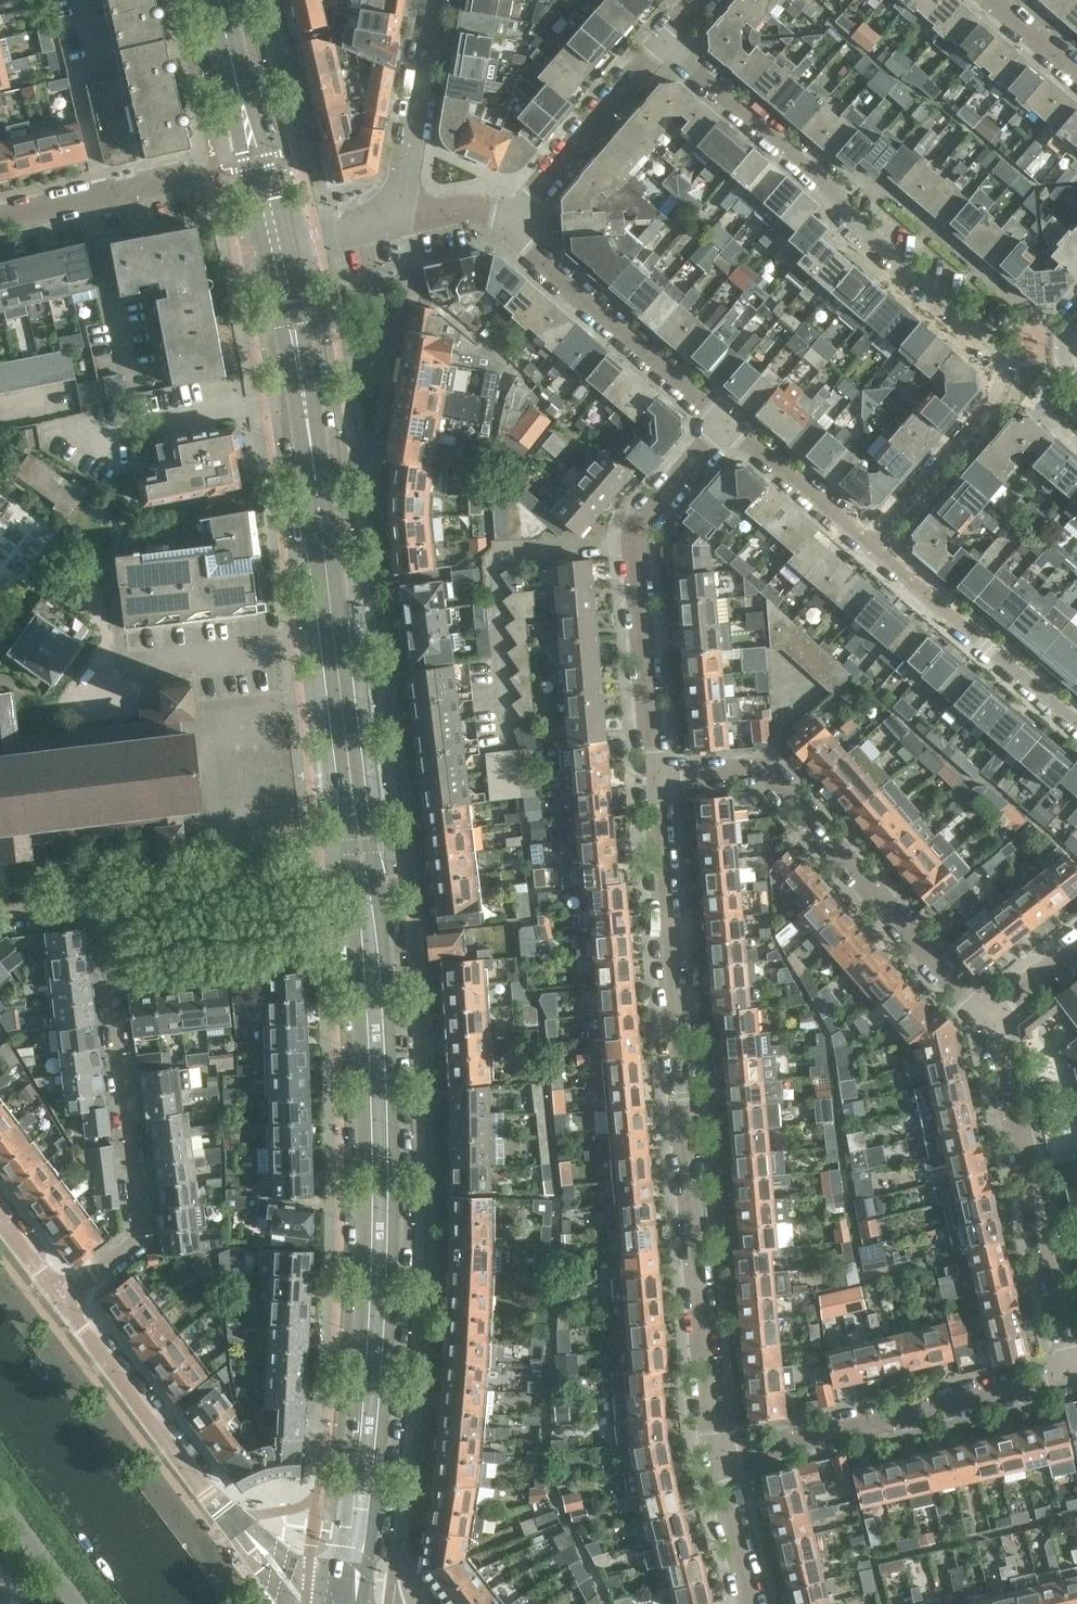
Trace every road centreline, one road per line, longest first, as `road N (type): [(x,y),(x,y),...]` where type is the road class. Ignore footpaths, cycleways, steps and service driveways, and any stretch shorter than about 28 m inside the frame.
road 1 (secondary): [(350,875),(365,1224),(333,1603)]
road 2 (secondary): [(362,1603),(389,1380),(395,1224),(392,1063),(374,876)]
road 3 (residential): [(659,42),(832,188),(869,239),(1000,346),(1003,384),(869,544)]
road 4 (residential): [(716,1459),(655,777)]
road 5 (residential): [(988,1020),(770,774),(756,768),(655,777)]
road 6 (residential): [(655,777),(637,523),(724,422)]
road 7 (secondary): [(374,876),(331,540),(319,514)]
road 8 (residential): [(111,968),(136,1242),(61,1292)]
road 9 (residential): [(716,1459),(1070,1374)]
road 10 (residential): [(1070,1374),(988,1020)]
road 11 (secondary): [(319,514),(315,541),(350,875)]
road 12 (residential): [(724,422),(502,216)]
road 13 (residential): [(1076,724),(869,544)]
road 14 (tertiary): [(221,1502),(61,1292)]
road 15 (residential): [(102,899),(350,875)]
road 16 (residential): [(502,216),(659,42)]
road 17 (secondary): [(222,22),(221,53),(263,249)]
road 18 (secondary): [(287,242),(239,50),(222,22)]
road 19 (residential): [(393,211),(428,0)]
road 20 (residential): [(0,219),(202,173)]
road 21 (residential): [(111,968),(315,943)]
road 22 (residential): [(869,544),(724,422)]
road 23 (secondary): [(303,398),(309,369),(287,242)]
road 24 (secondary): [(263,249),(303,398)]
road 25 (residential): [(753,1603),(716,1459)]
road 26 (tertiary): [(325,1603),(221,1502)]
road 27 (tertiary): [(221,1502),(225,1524),(292,1603)]

